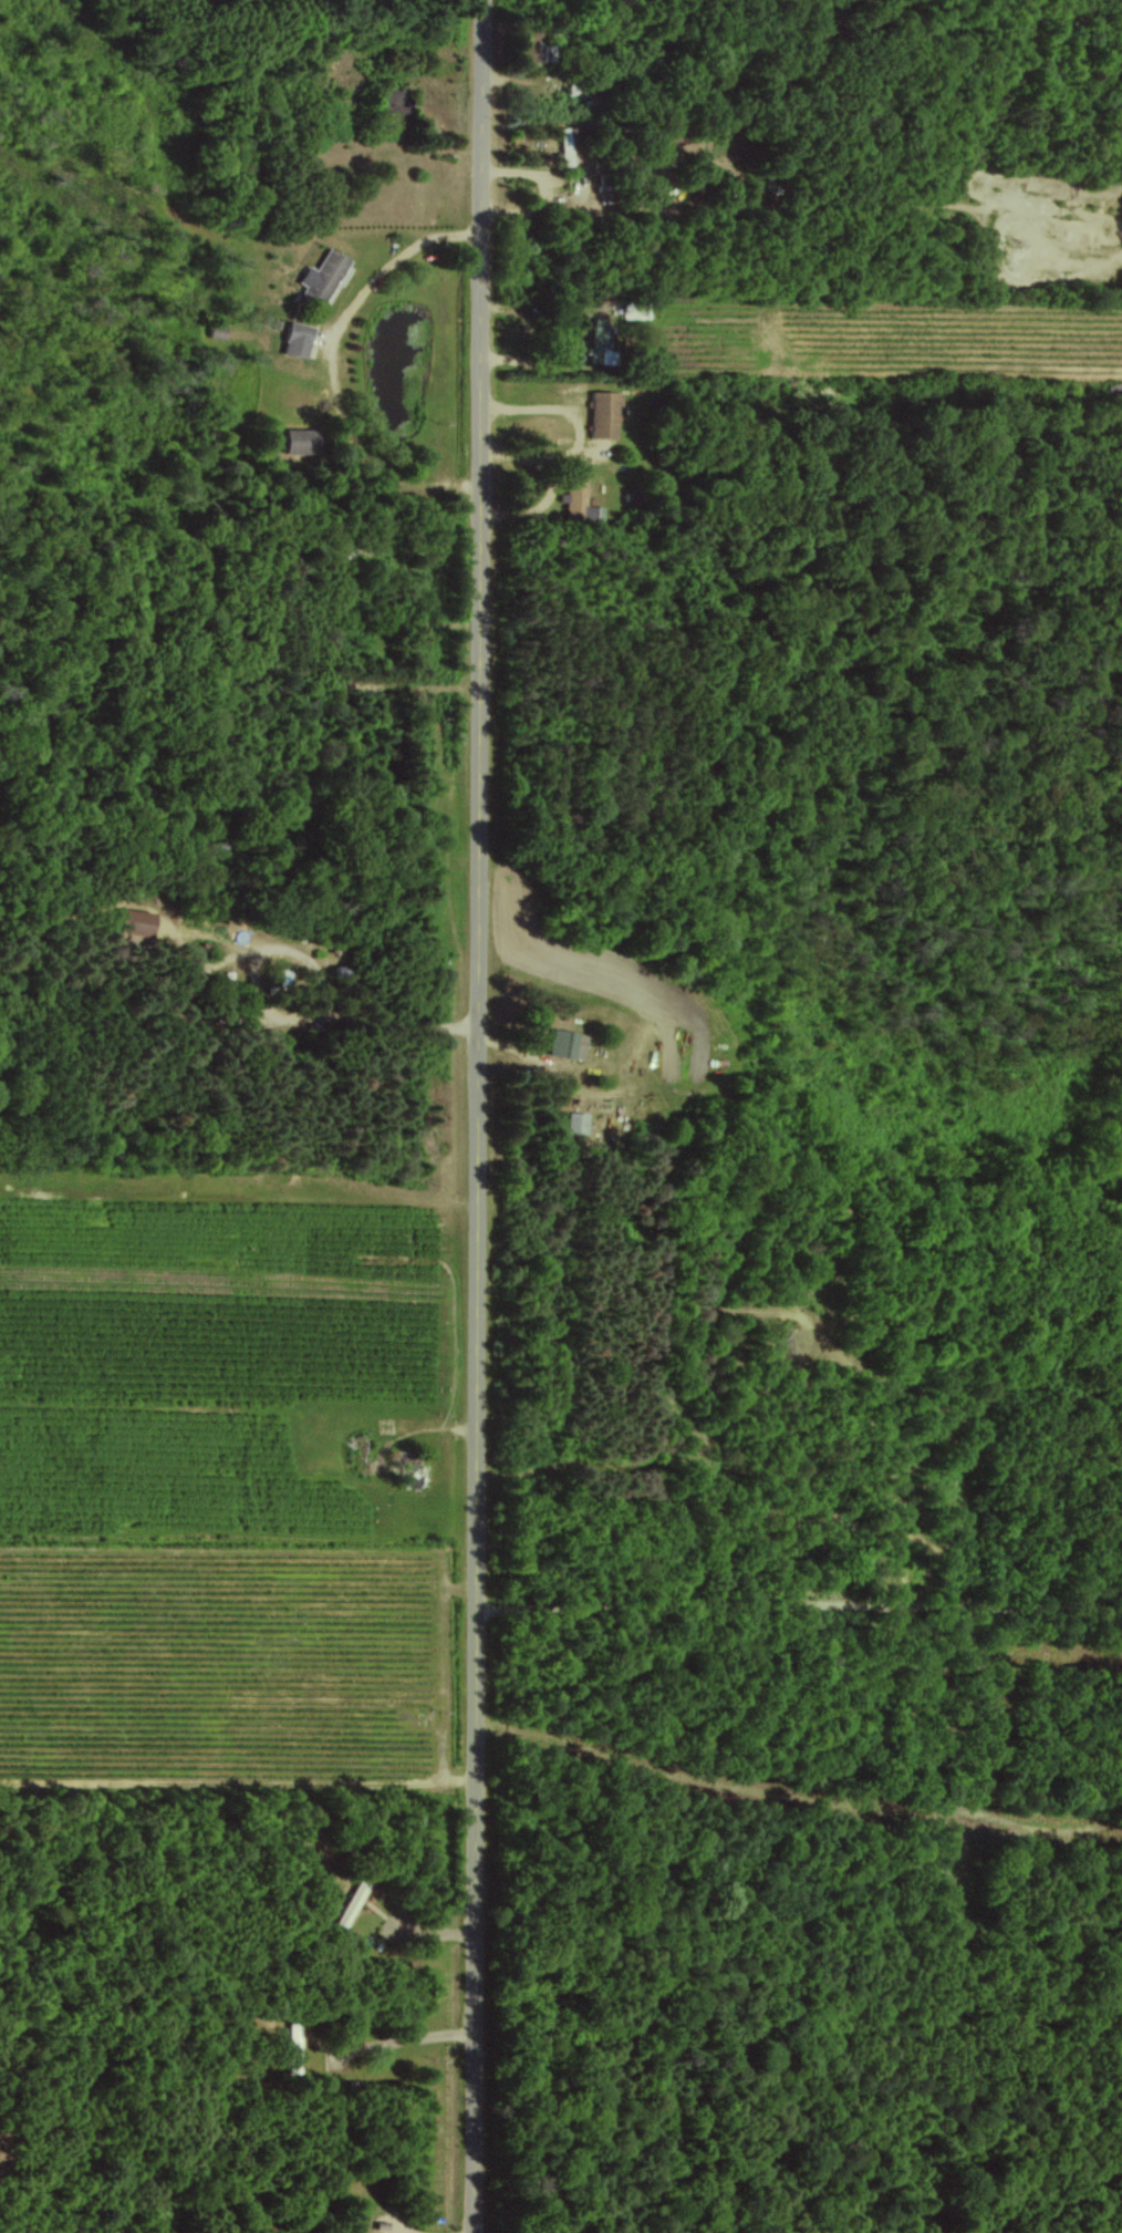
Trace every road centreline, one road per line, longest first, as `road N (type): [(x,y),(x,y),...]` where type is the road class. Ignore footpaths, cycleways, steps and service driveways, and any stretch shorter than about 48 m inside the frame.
road 1 (residential): [(477,2232),(483,0)]
road 2 (residential): [(479,1713),(1004,1831),(1121,1813)]
road 3 (residential): [(996,1829),(981,1940),(956,2005),(970,2060)]

